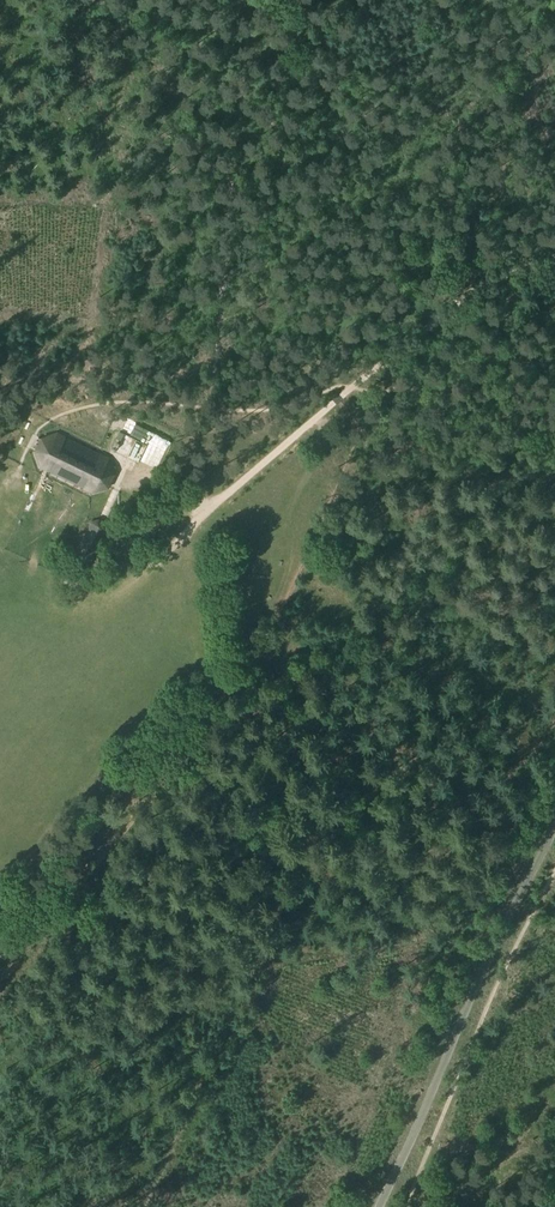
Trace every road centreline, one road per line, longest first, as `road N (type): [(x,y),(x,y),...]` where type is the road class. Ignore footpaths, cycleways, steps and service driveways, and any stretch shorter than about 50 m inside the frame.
road 1 (track): [(147,1206),(351,743)]
road 2 (track): [(350,388),(103,602),(0,613)]
road 3 (track): [(380,1206),(490,947),(554,823)]
road 4 (track): [(244,0),(214,411)]
road 5 (track): [(351,743),(241,696),(178,651),(166,598),(182,535)]
road 6 (track): [(554,256),(465,295),(350,388)]
road 7 (track): [(215,504),(123,467),(103,513)]
road 8 (track): [(214,411),(285,408),(334,386),(350,388)]

